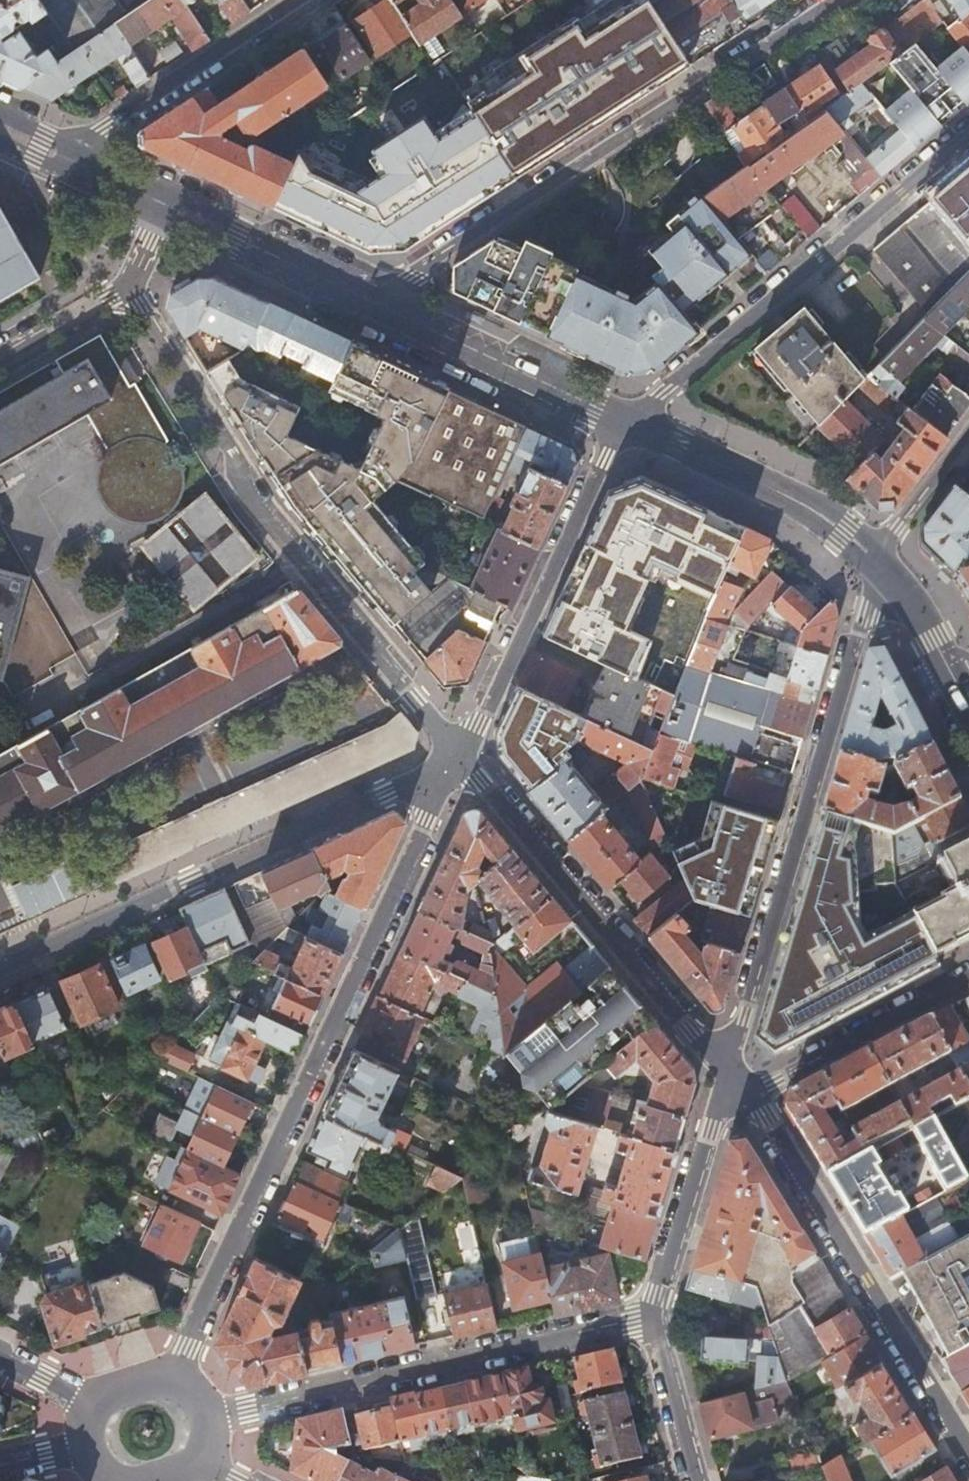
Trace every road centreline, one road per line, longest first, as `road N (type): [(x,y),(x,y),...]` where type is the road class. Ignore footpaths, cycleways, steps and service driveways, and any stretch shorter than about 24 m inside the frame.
road 1 (residential): [(170,1379),(462,751)]
road 2 (residential): [(129,285),(231,449),(249,499),(462,751)]
road 3 (residential): [(384,310),(413,276),(837,0)]
road 4 (residential): [(880,564),(725,1067)]
road 5 (residential): [(462,751),(0,965)]
road 6 (residential): [(654,1314),(208,1417)]
road 7 (residential): [(629,423),(968,134)]
road 8 (residential): [(968,1453),(747,1093)]
road 9 (residential): [(725,1067),(479,785),(462,751)]
road 10 (residential): [(462,751),(597,467),(629,423)]
road 11 (secondary): [(880,564),(796,501),(629,423)]
road 12 (residential): [(295,0),(101,129),(57,144)]
road 13 (secondary): [(629,423),(384,310)]
road 14 (secondary): [(293,269),(239,232),(57,144)]
road 15 (residential): [(725,1067),(654,1314)]
road 16 (residential): [(747,1093),(968,979)]
road 17 (secondary): [(0,148),(157,220)]
road 18 (residential): [(654,1314),(697,1480)]
road 19 (secondary): [(968,710),(914,607),(880,564)]
road 20 (residential): [(968,432),(897,527),(880,564)]
road 21 (residential): [(0,358),(129,285)]
road 22 (secondary): [(157,220),(229,253),(293,269)]

